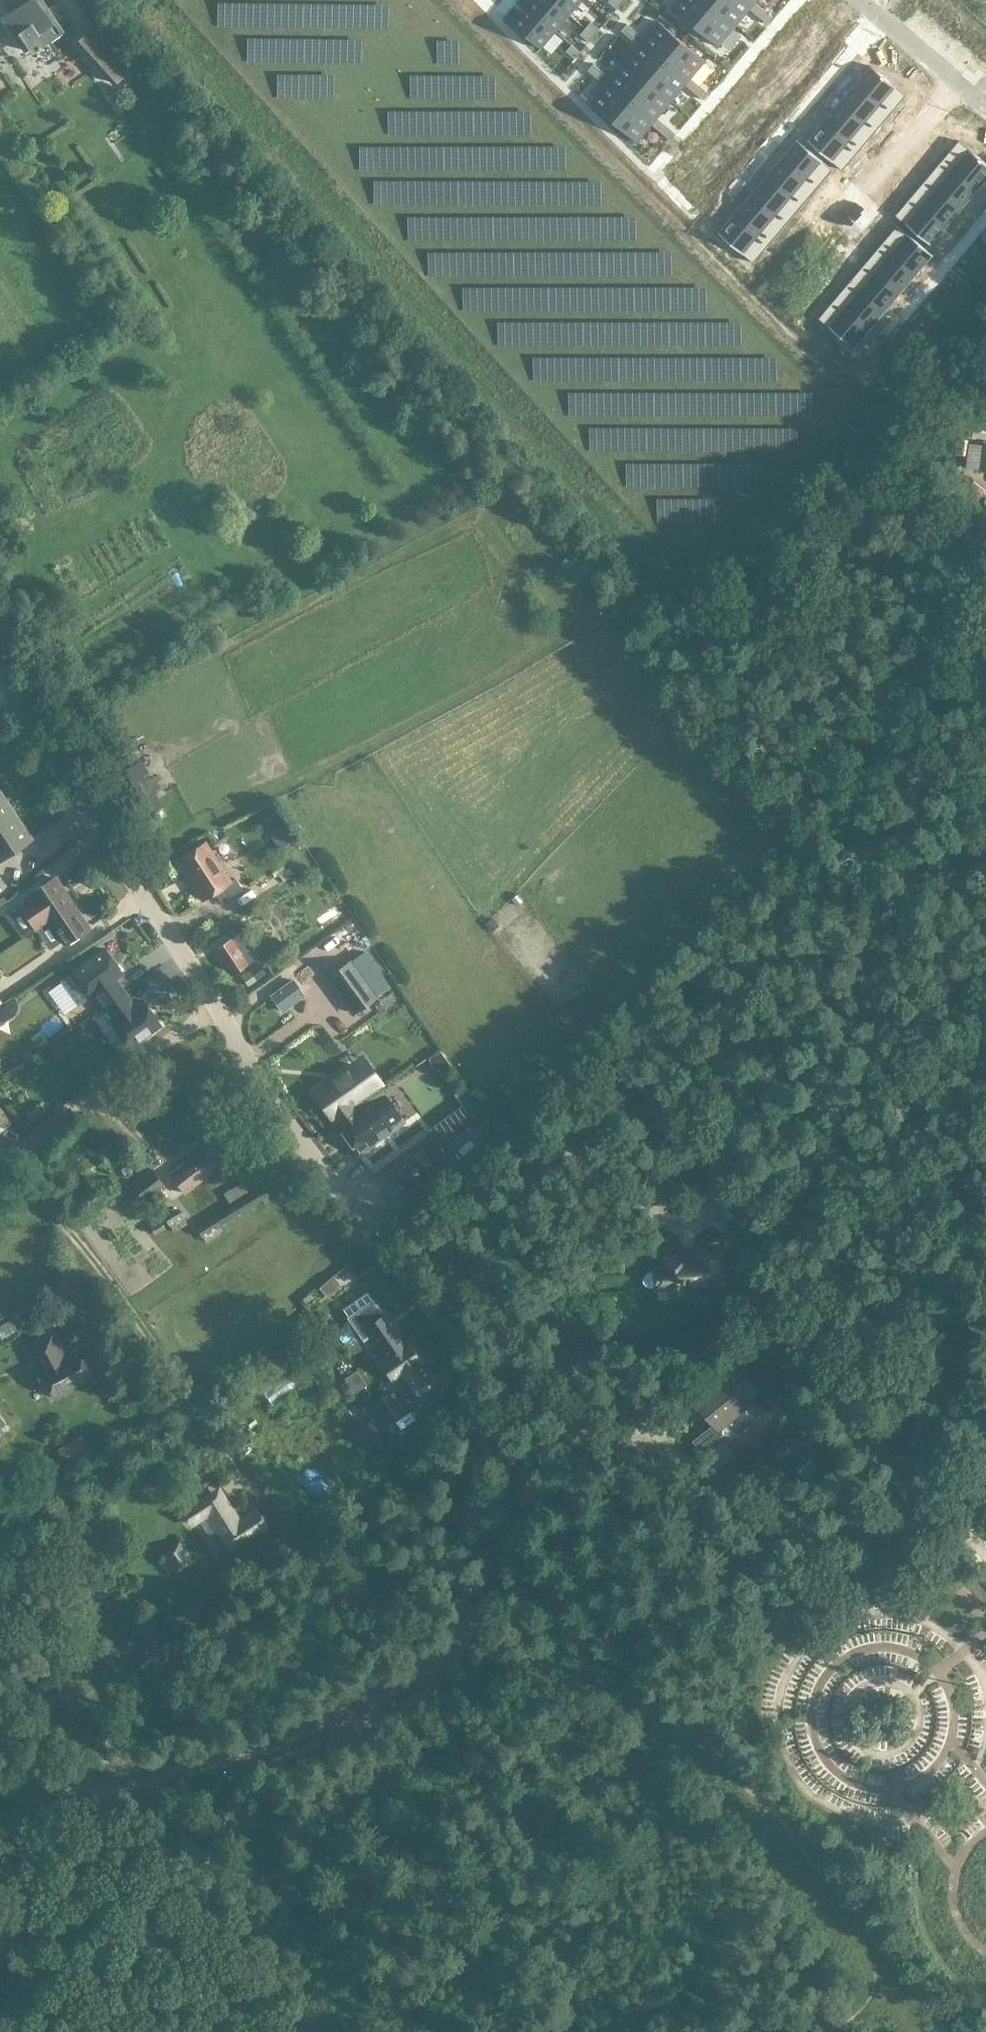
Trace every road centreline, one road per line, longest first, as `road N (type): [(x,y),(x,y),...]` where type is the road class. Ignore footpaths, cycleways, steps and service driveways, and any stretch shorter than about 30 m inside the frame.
road 1 (track): [(217,1005),(46,1129),(33,1163),(36,1183),(296,1538),(328,1535),(466,1387)]
road 2 (track): [(0,1948),(51,1840),(112,1783),(236,1753),(348,1712),(408,1684),(456,1636),(473,1603),(483,1535),(466,1360)]
road 3 (unclassified): [(435,1310),(289,1127),(233,1028),(0,684)]
road 4 (unclassified): [(435,1310),(543,1164),(664,1071),(764,1034),(921,1009),(985,983)]
road 5 (track): [(499,1538),(740,1786),(929,2031)]
road 6 (track): [(210,2031),(197,1987),(131,1890),(97,1820),(88,1774),(0,1667)]
road 7 (residential): [(858,372),(985,228)]
road 8 (residential): [(982,103),(860,0)]

